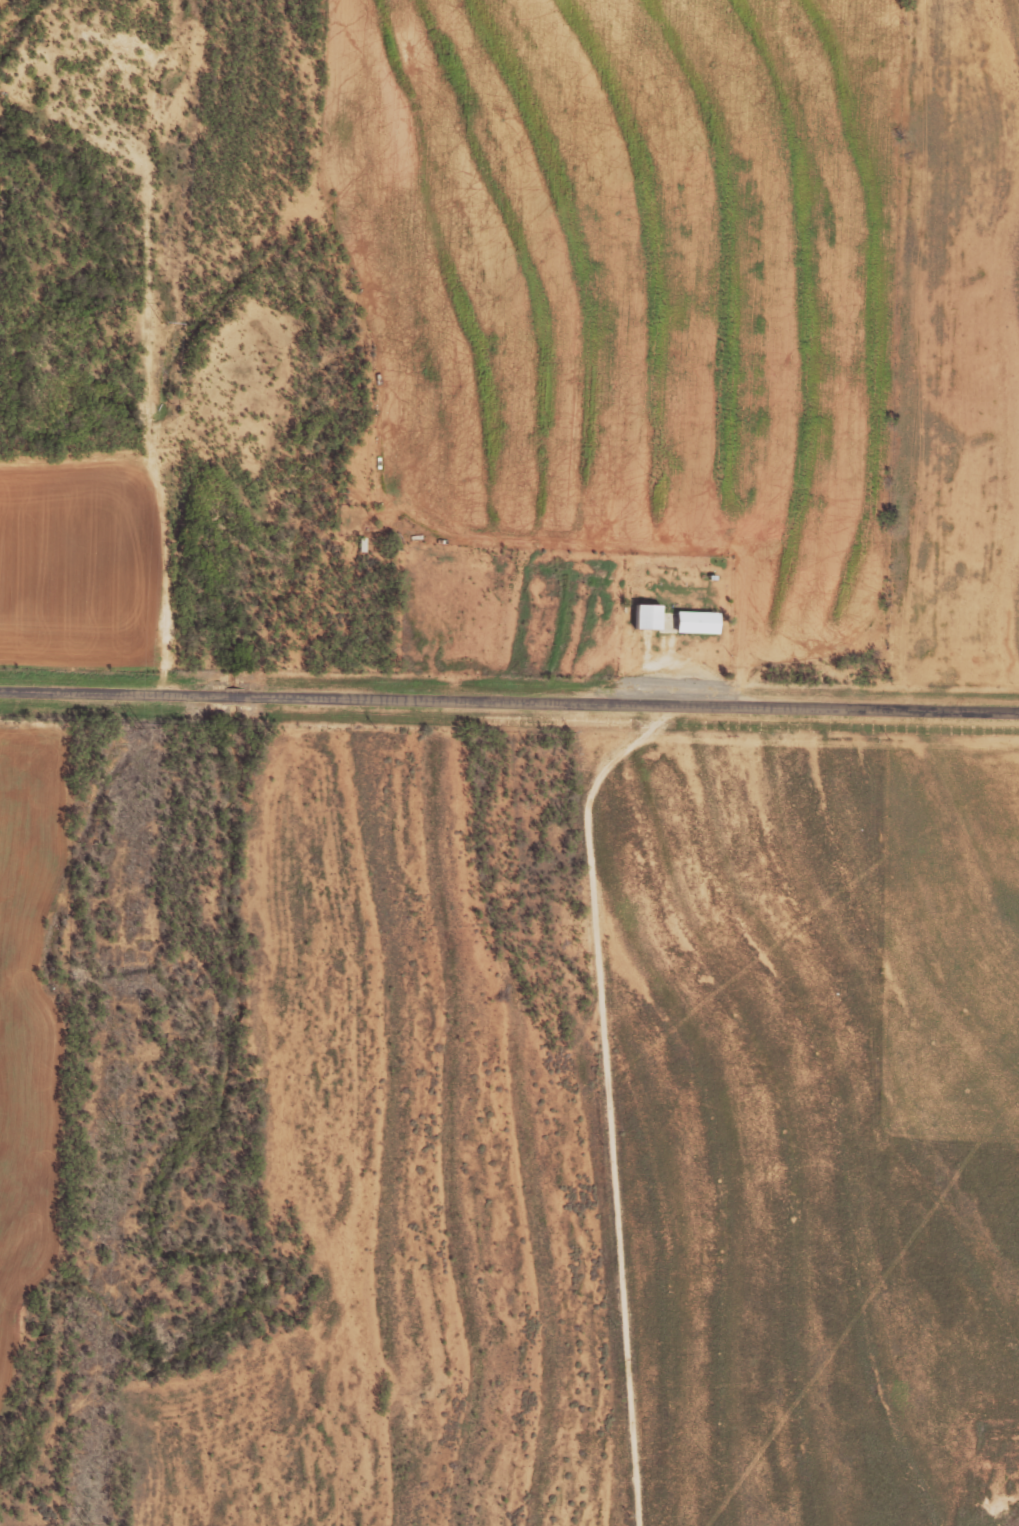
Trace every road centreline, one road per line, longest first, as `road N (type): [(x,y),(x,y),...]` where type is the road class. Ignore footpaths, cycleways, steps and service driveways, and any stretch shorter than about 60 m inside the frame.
road 1 (residential): [(1018,709),(0,689)]

